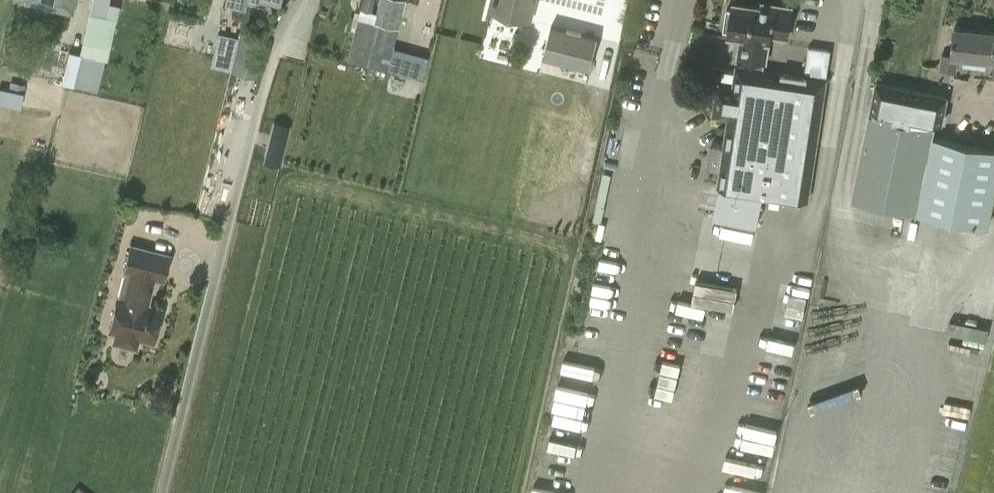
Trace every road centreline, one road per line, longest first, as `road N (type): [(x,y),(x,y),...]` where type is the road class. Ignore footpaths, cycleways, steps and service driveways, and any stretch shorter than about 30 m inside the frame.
road 1 (unclassified): [(153,492),(257,76),(293,0)]

